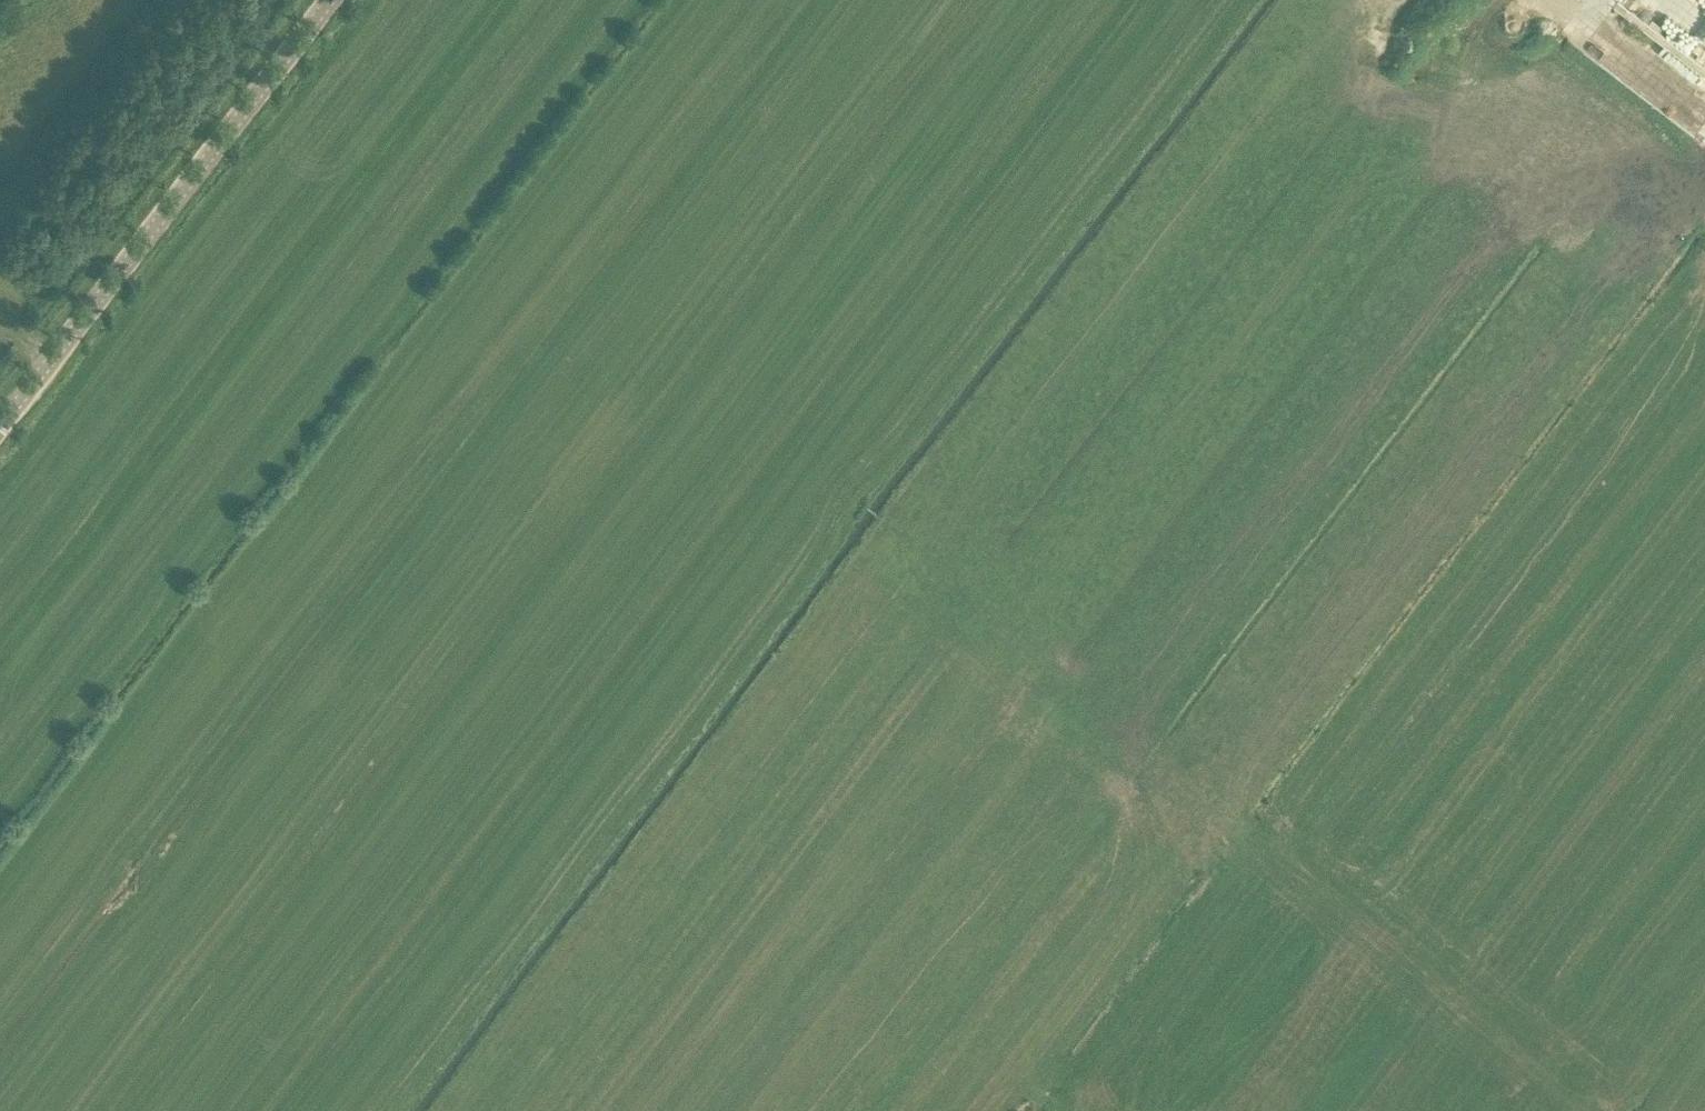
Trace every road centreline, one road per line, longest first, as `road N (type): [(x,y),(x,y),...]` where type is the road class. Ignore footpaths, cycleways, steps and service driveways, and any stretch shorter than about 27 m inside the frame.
road 1 (unclassified): [(0,425),(329,0)]

